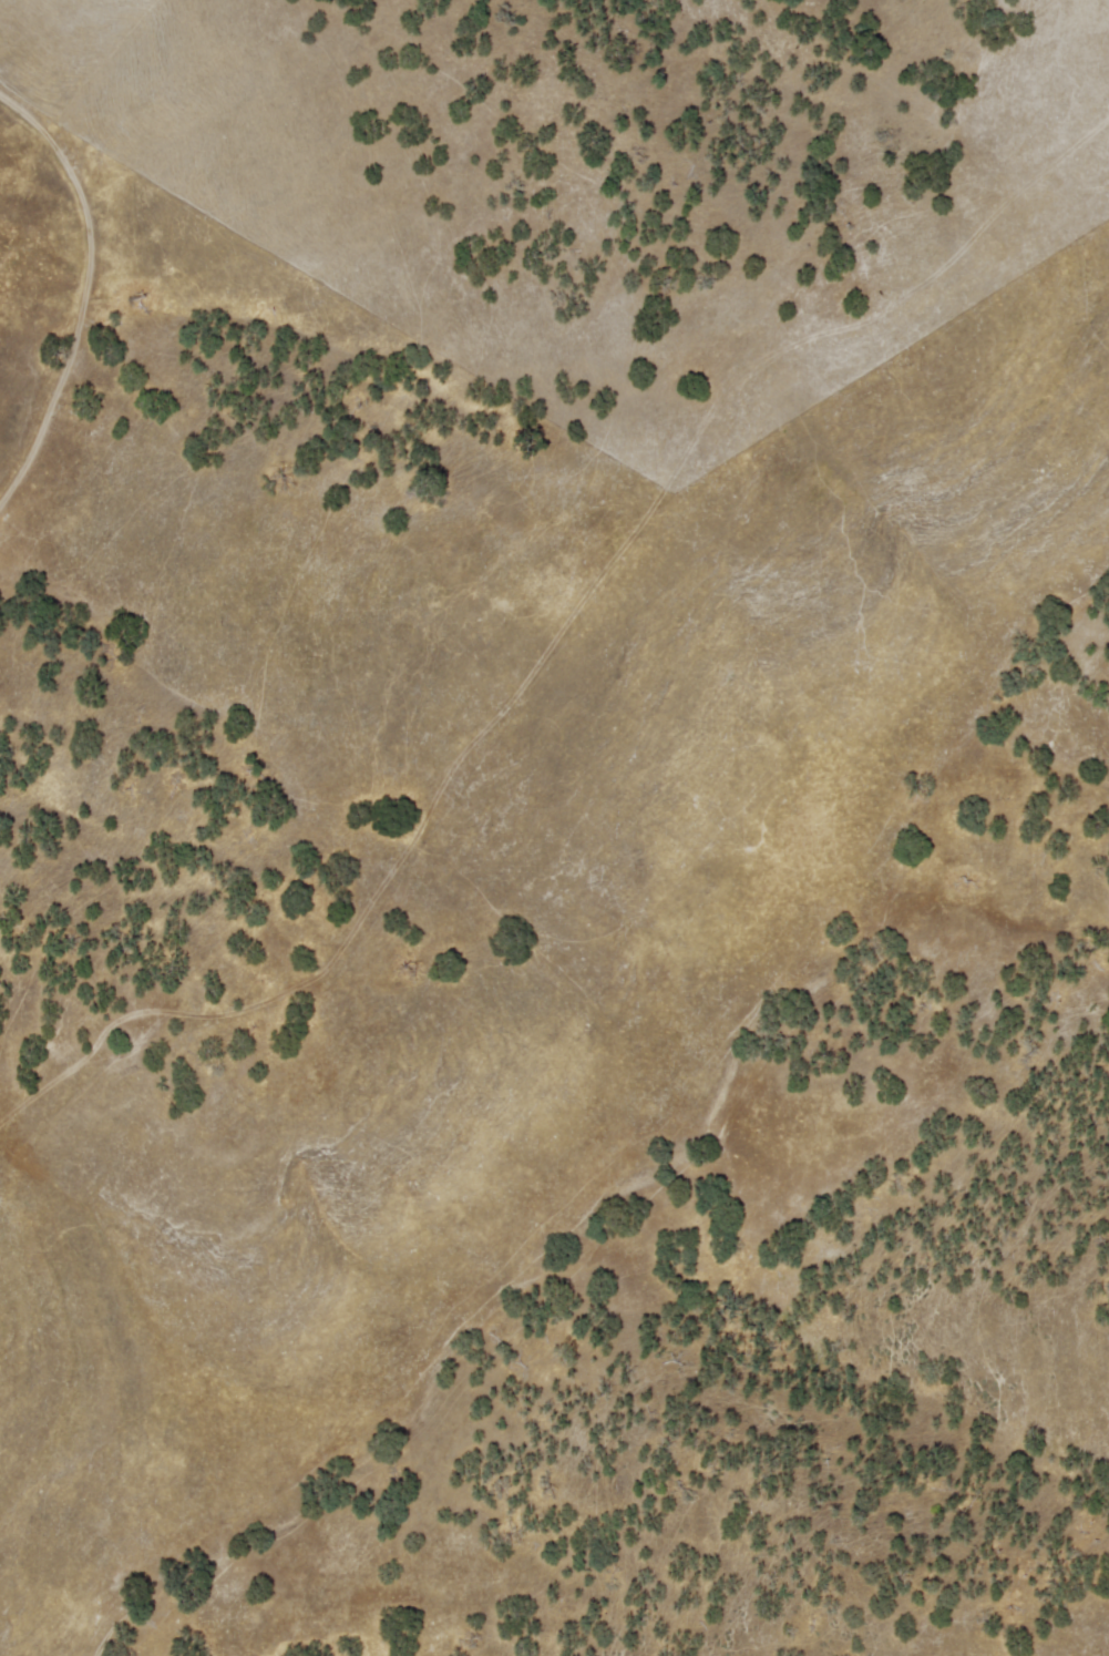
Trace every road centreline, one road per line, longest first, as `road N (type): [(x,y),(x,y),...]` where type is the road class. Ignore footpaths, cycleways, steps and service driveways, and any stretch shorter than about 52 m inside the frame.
road 1 (track): [(0,497),(63,368),(90,264),(89,232),(68,171),(48,140),(0,99)]

